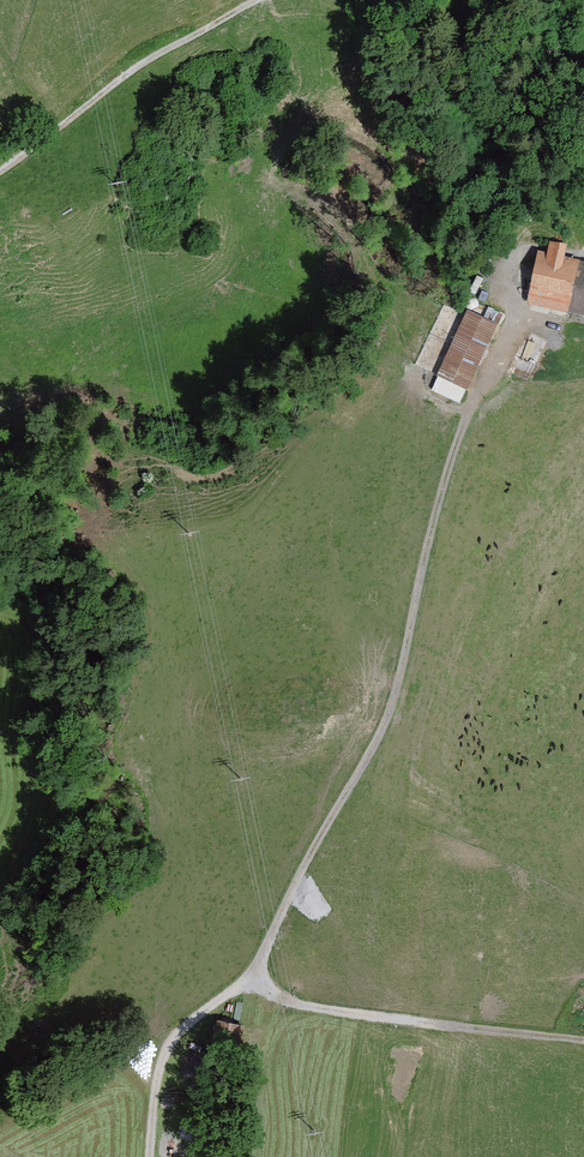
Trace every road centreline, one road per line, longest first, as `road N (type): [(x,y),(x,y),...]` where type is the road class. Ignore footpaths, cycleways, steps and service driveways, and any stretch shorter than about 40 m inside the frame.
road 1 (track): [(495,357),(444,474),(392,702),(249,974)]
road 2 (track): [(0,169),(155,61),(268,0)]
road 3 (track): [(249,974),(184,1031),(160,1078),(147,1156)]

